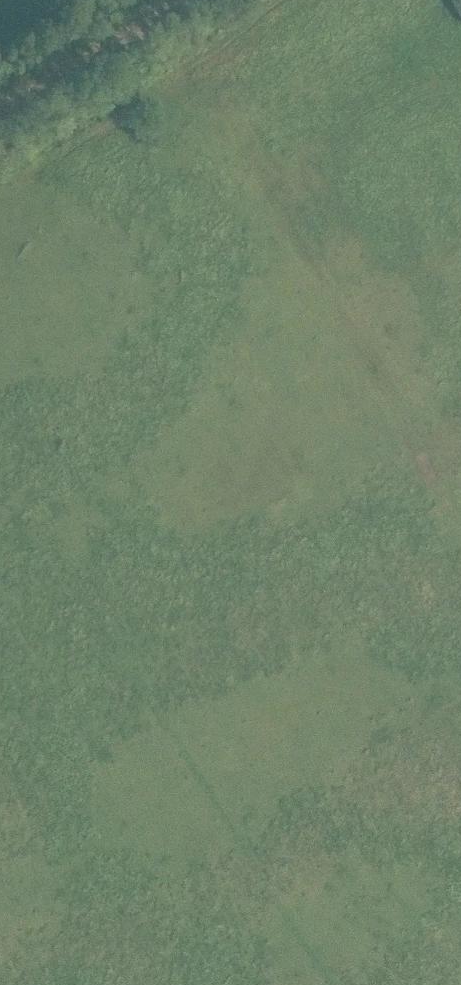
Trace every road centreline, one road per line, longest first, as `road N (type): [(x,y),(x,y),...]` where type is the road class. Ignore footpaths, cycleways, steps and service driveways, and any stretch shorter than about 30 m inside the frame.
road 1 (unclassified): [(0,122),(193,0)]

